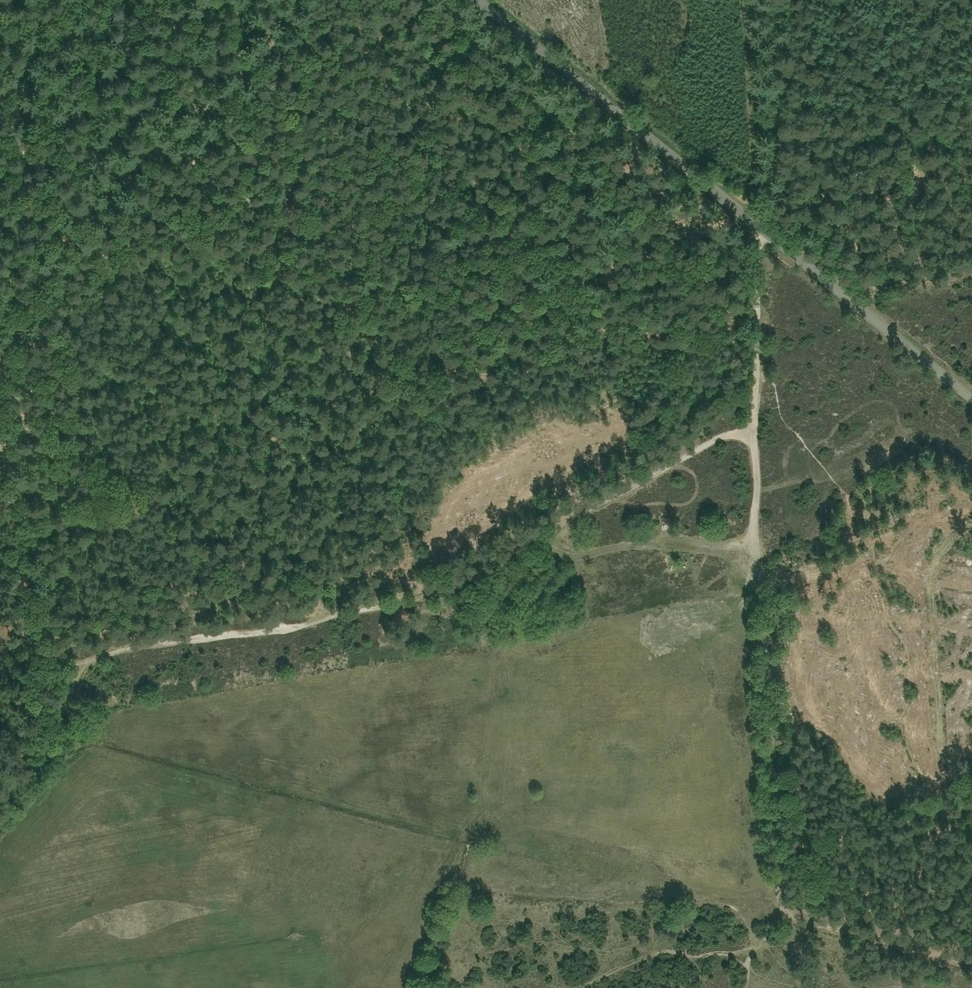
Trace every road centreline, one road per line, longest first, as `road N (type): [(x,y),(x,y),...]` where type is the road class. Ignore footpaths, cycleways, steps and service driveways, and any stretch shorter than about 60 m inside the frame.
road 1 (track): [(82,0),(173,73),(210,114),(343,192),(436,191),(488,167),(507,253),(560,258),(671,315),(760,338),(831,481),(931,551)]
road 2 (track): [(6,499),(124,493),(210,475),(333,426),(436,350),(601,261),(679,244),(760,244)]
road 3 (track): [(0,453),(30,649),(72,662),(423,599),(539,539)]
road 4 (unclassified): [(971,398),(483,0)]
road 5 (track): [(971,166),(760,227),(755,428)]
road 6 (track): [(931,551),(944,808),(881,941)]
road 7 (track): [(802,922),(777,900),(757,558)]
road 8 (track): [(539,539),(710,444),(755,428)]
road 9 (track): [(741,0),(753,69),(756,224)]
road 10 (track): [(539,539),(570,555),(665,546),(757,558)]
road 11 (track): [(84,662),(56,721),(0,792)]
road 12 (track): [(757,558),(755,428)]

